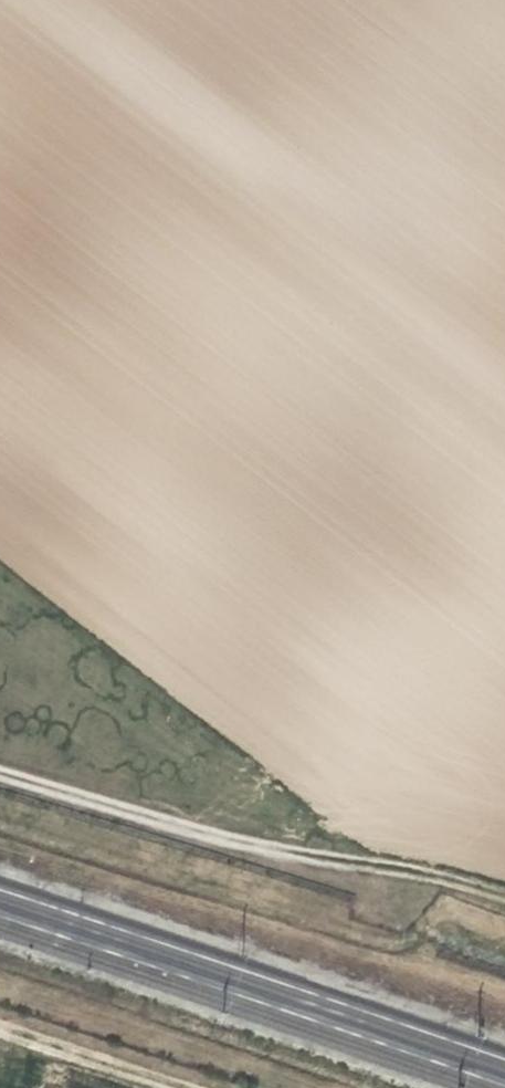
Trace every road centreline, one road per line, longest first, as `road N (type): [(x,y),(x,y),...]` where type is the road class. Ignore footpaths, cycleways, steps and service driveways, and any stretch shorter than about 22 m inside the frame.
road 1 (track): [(0,774),(276,852),(434,877),(504,900)]
road 2 (track): [(187,1087),(0,1025)]

